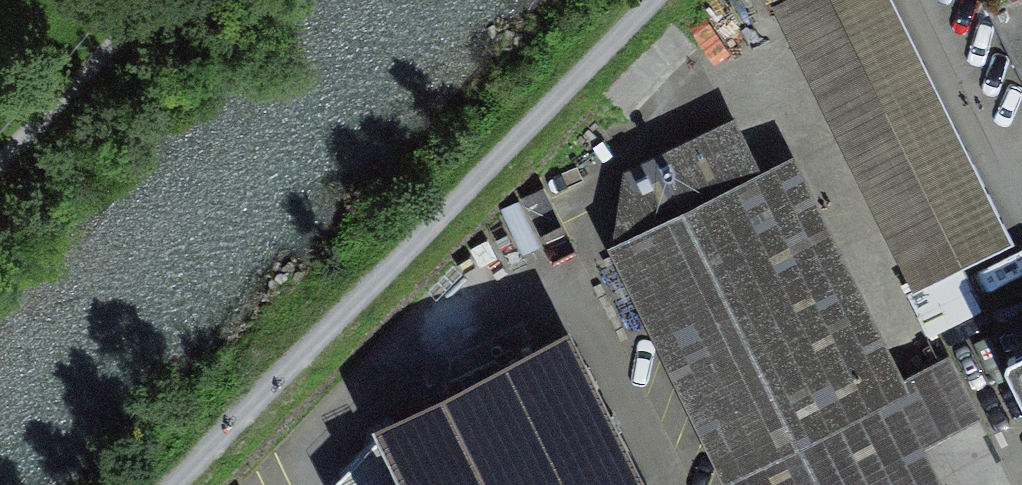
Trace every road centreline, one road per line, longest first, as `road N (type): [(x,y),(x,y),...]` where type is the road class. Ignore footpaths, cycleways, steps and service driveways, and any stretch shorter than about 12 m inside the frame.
road 1 (track): [(649,0),(178,484)]
road 2 (track): [(0,162),(154,0)]

